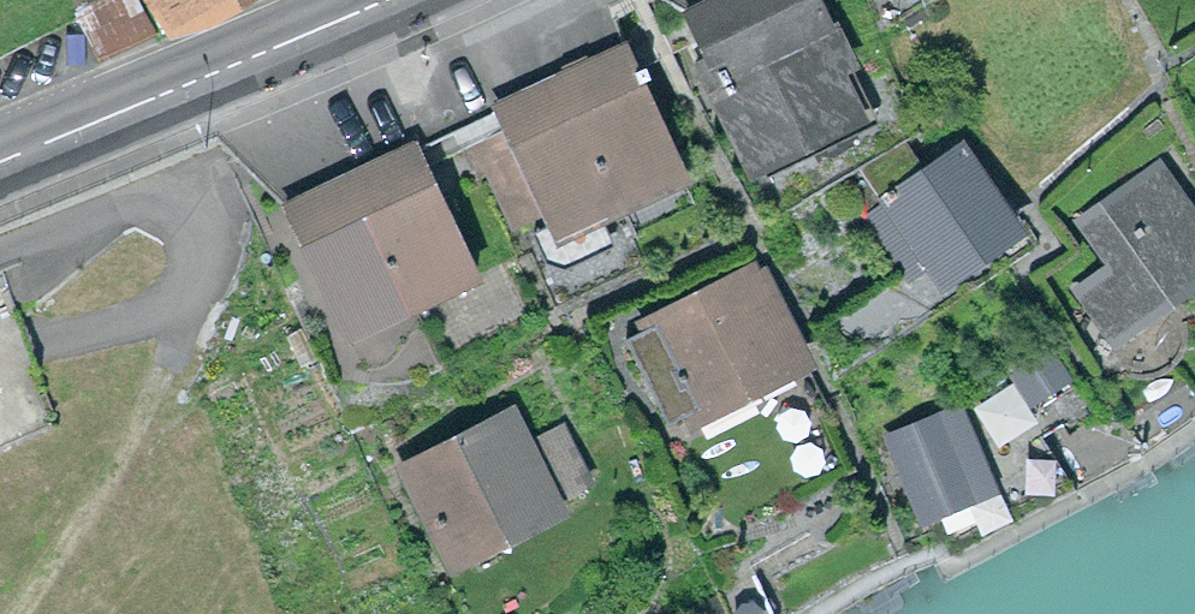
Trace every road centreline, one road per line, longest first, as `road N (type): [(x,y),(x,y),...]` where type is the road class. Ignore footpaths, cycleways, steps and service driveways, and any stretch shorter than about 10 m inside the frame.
road 1 (primary): [(0,161),(384,0)]

